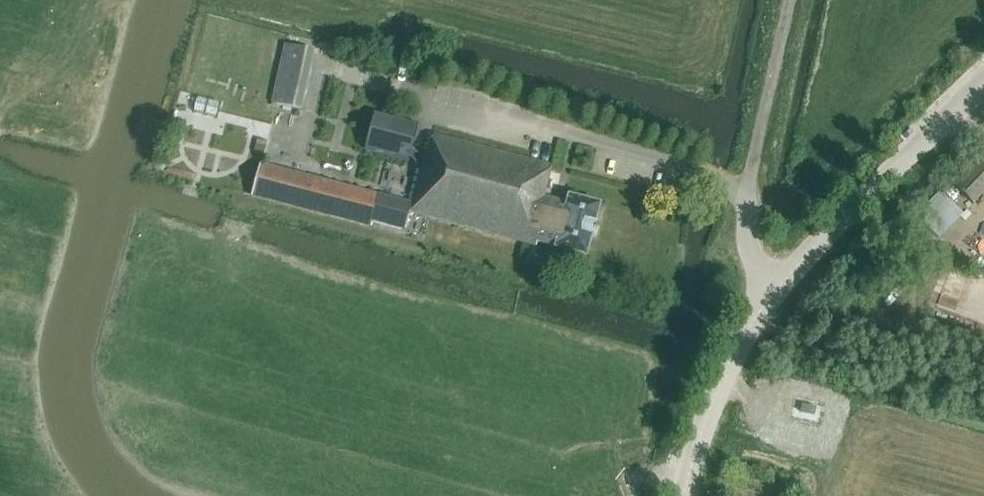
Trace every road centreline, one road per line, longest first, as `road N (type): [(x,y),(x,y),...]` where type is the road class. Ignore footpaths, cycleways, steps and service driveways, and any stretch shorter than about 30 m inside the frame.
road 1 (unclassified): [(687,495),(711,408),(773,295),(983,82)]

